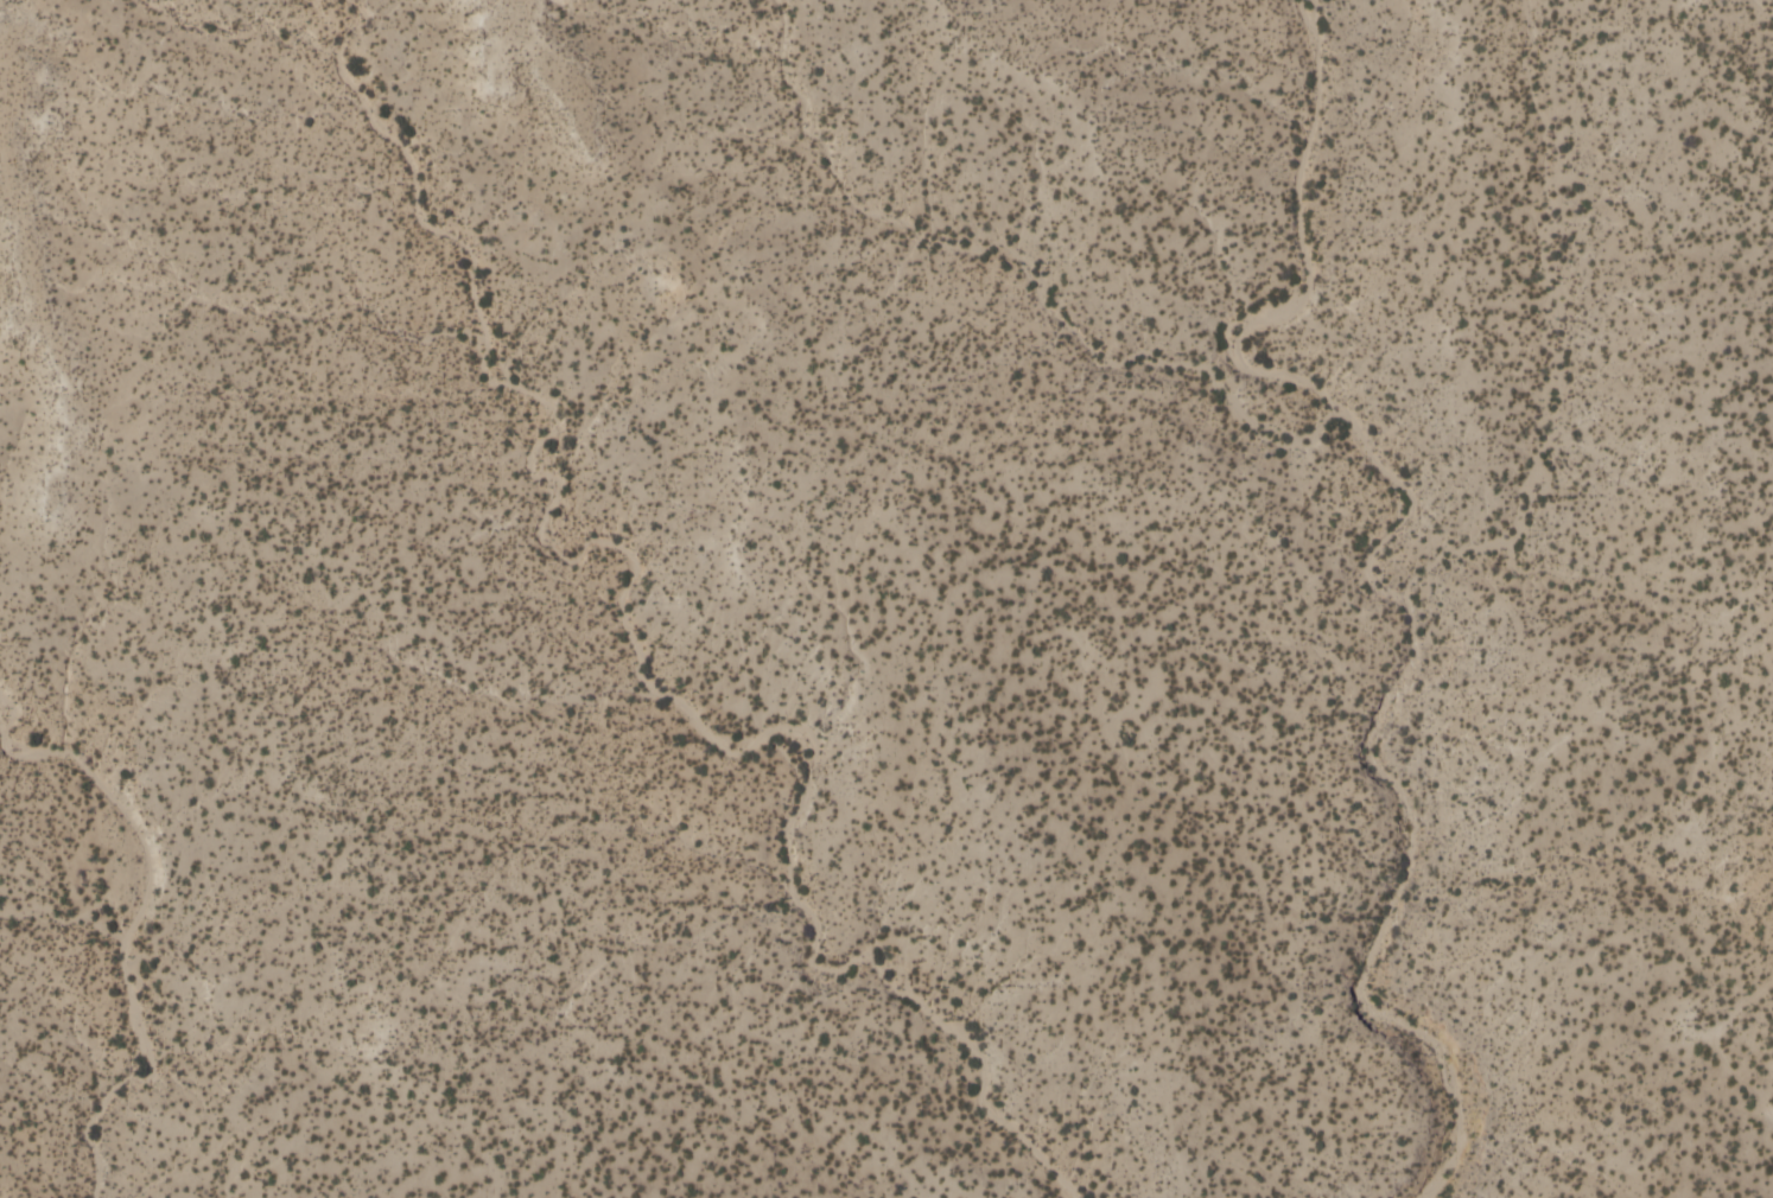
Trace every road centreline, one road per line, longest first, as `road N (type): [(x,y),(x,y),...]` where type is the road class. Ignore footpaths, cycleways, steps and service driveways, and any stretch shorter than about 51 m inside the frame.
road 1 (track): [(1772,869),(1683,916),(1600,939),(1591,952),(1610,982),(1693,1034),(1772,976)]

